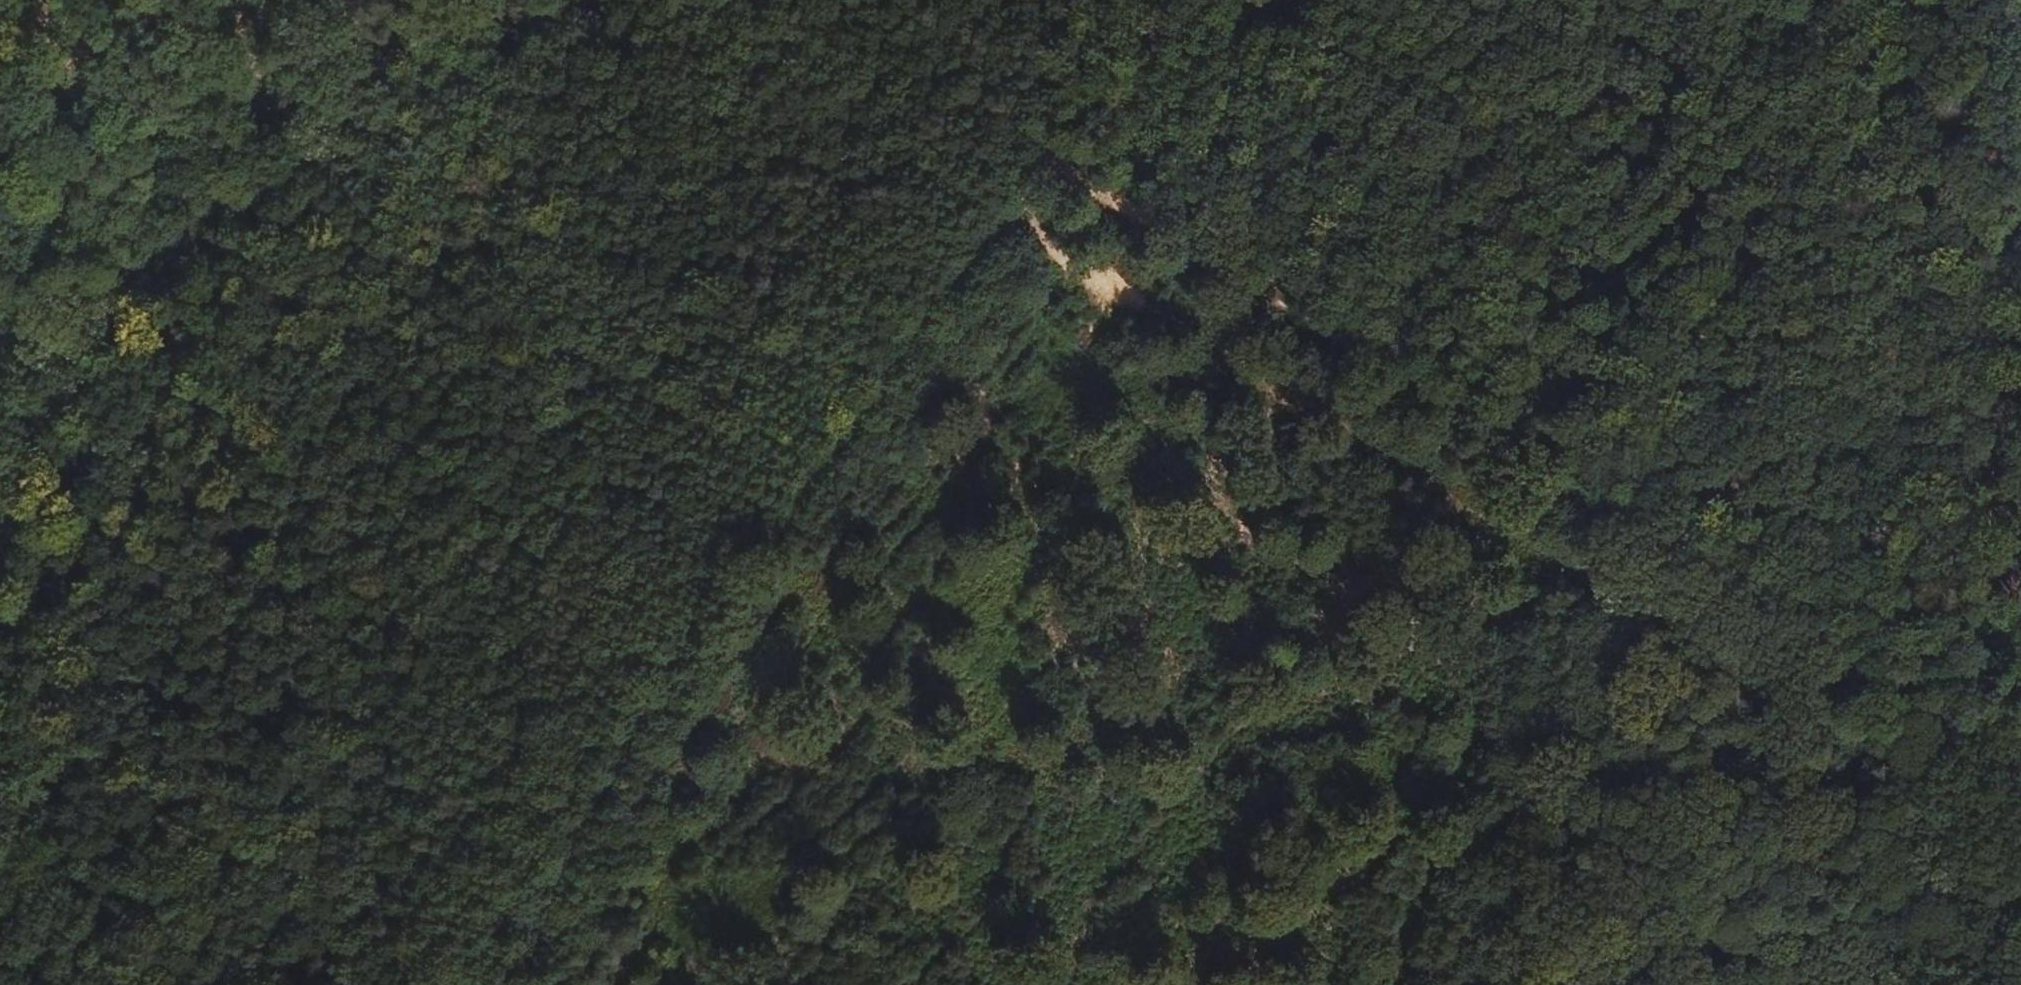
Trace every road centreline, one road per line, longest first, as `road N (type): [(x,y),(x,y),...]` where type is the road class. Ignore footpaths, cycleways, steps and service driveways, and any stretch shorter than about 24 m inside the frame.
road 1 (track): [(0,544),(23,465),(48,419),(145,300),(384,130),(592,0)]
road 2 (track): [(1054,166),(1042,0)]

